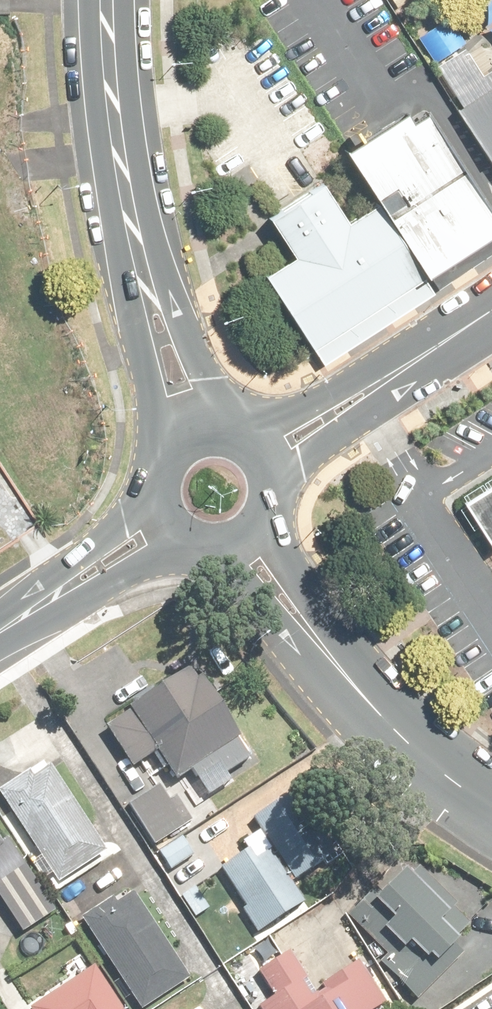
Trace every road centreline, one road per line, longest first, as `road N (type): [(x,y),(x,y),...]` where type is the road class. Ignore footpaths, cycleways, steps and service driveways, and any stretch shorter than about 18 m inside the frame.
road 1 (secondary): [(191,432),(131,225),(107,0)]
road 2 (secondary): [(491,803),(448,774),(388,716),(241,544)]
road 3 (tertiary): [(491,312),(267,455)]
road 4 (secondary): [(0,630),(164,524)]

